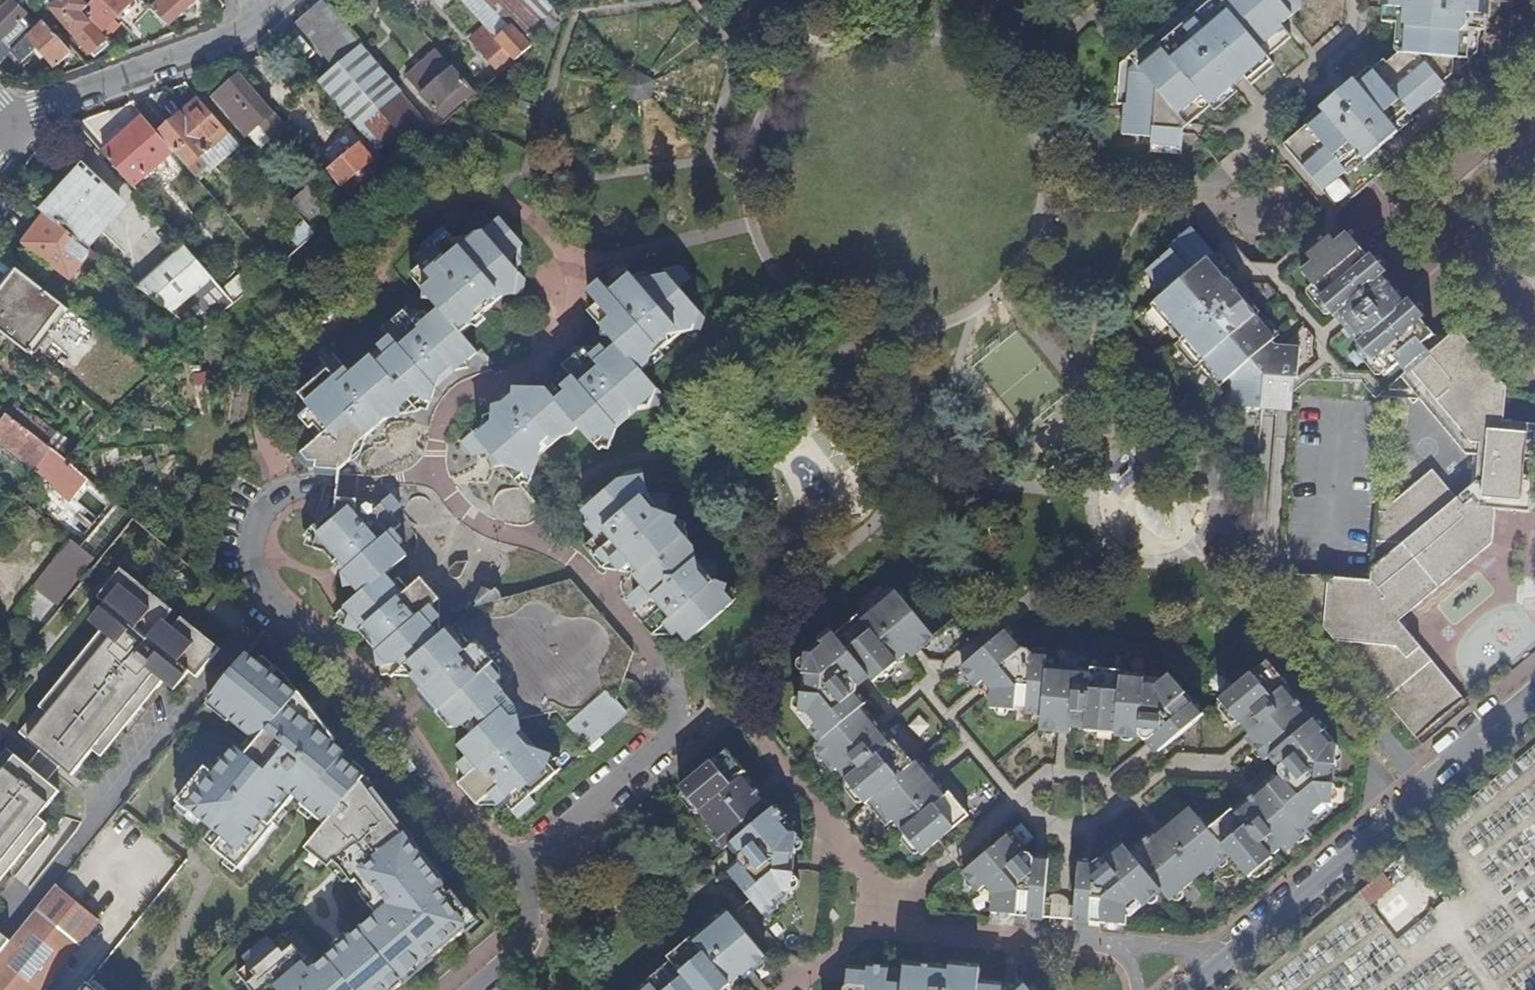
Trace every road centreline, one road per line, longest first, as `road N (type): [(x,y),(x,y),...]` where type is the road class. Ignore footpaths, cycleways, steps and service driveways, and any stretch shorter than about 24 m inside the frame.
road 1 (residential): [(309,485),(261,512),(252,566),(267,598),(349,670),(404,736),(442,804),(514,866)]
road 2 (residential): [(1532,696),(1221,956)]
road 3 (residential): [(629,671),(663,680),(675,697),(668,737),(514,866)]
road 4 (residential): [(266,14),(234,40),(37,112),(22,132)]
road 5 (residential): [(514,866),(527,905),(526,938),(475,989)]

